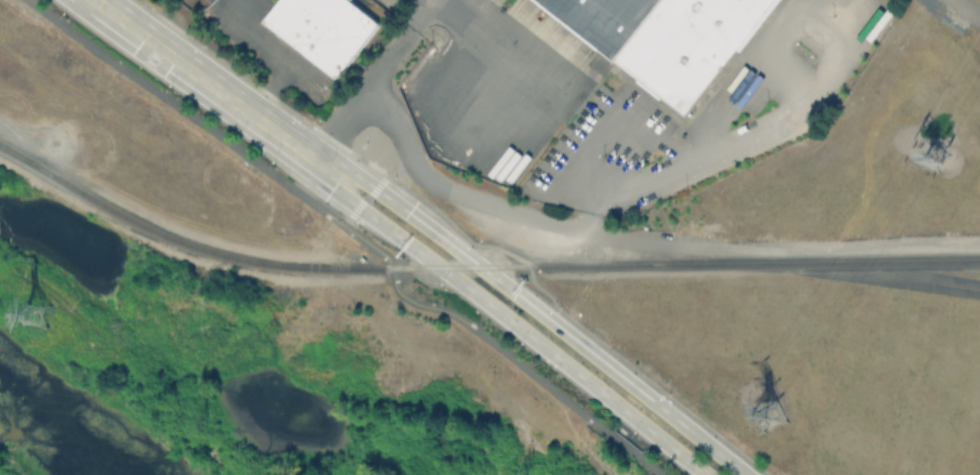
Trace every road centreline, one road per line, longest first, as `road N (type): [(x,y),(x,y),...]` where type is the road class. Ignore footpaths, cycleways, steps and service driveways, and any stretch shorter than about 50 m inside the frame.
road 1 (primary): [(747,474),(377,190),(334,174)]
road 2 (primary): [(334,174),(358,207),(705,474)]
road 3 (primary): [(93,0),(334,174)]

